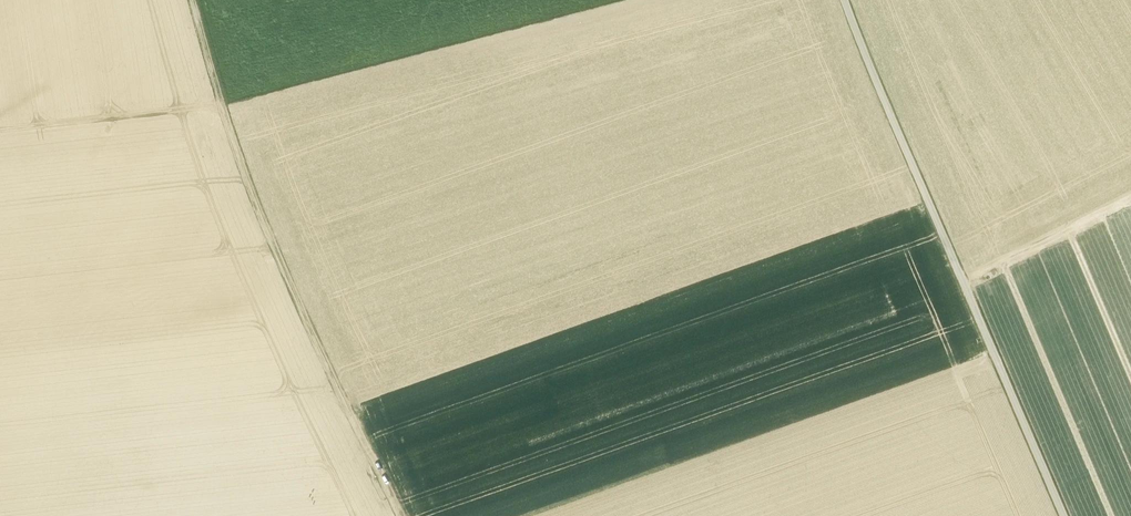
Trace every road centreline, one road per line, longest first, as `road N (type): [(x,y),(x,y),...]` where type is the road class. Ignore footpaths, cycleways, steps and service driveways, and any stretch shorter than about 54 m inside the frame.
road 1 (unclassified): [(845,0),(1063,515)]
road 2 (track): [(404,515),(271,235),(188,0)]

